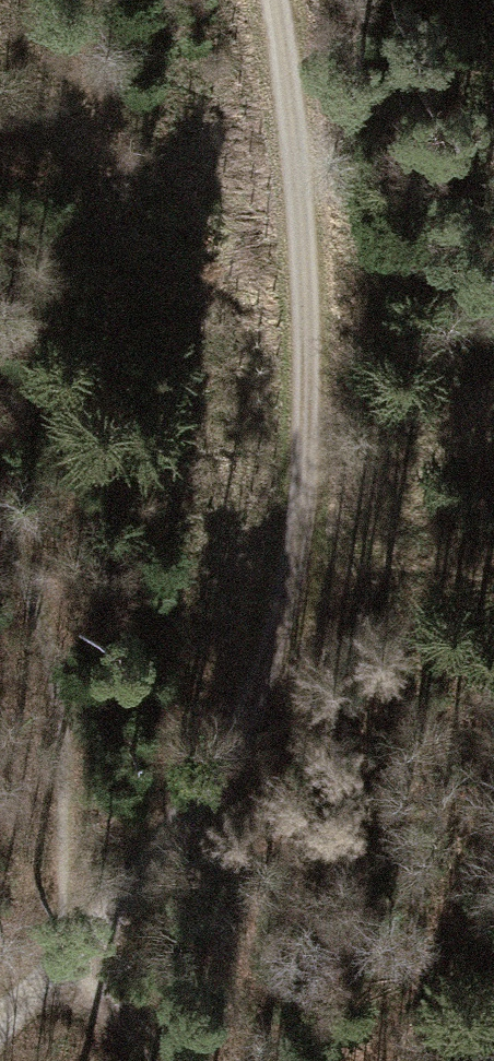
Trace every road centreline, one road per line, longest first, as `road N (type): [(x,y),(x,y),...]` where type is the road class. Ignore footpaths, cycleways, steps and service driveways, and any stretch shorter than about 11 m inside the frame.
road 1 (track): [(276,0),(306,246),(305,443),(293,575),(263,678),(211,778),(58,956)]
road 2 (track): [(280,629),(493,419)]
road 3 (track): [(58,956),(166,1060)]

